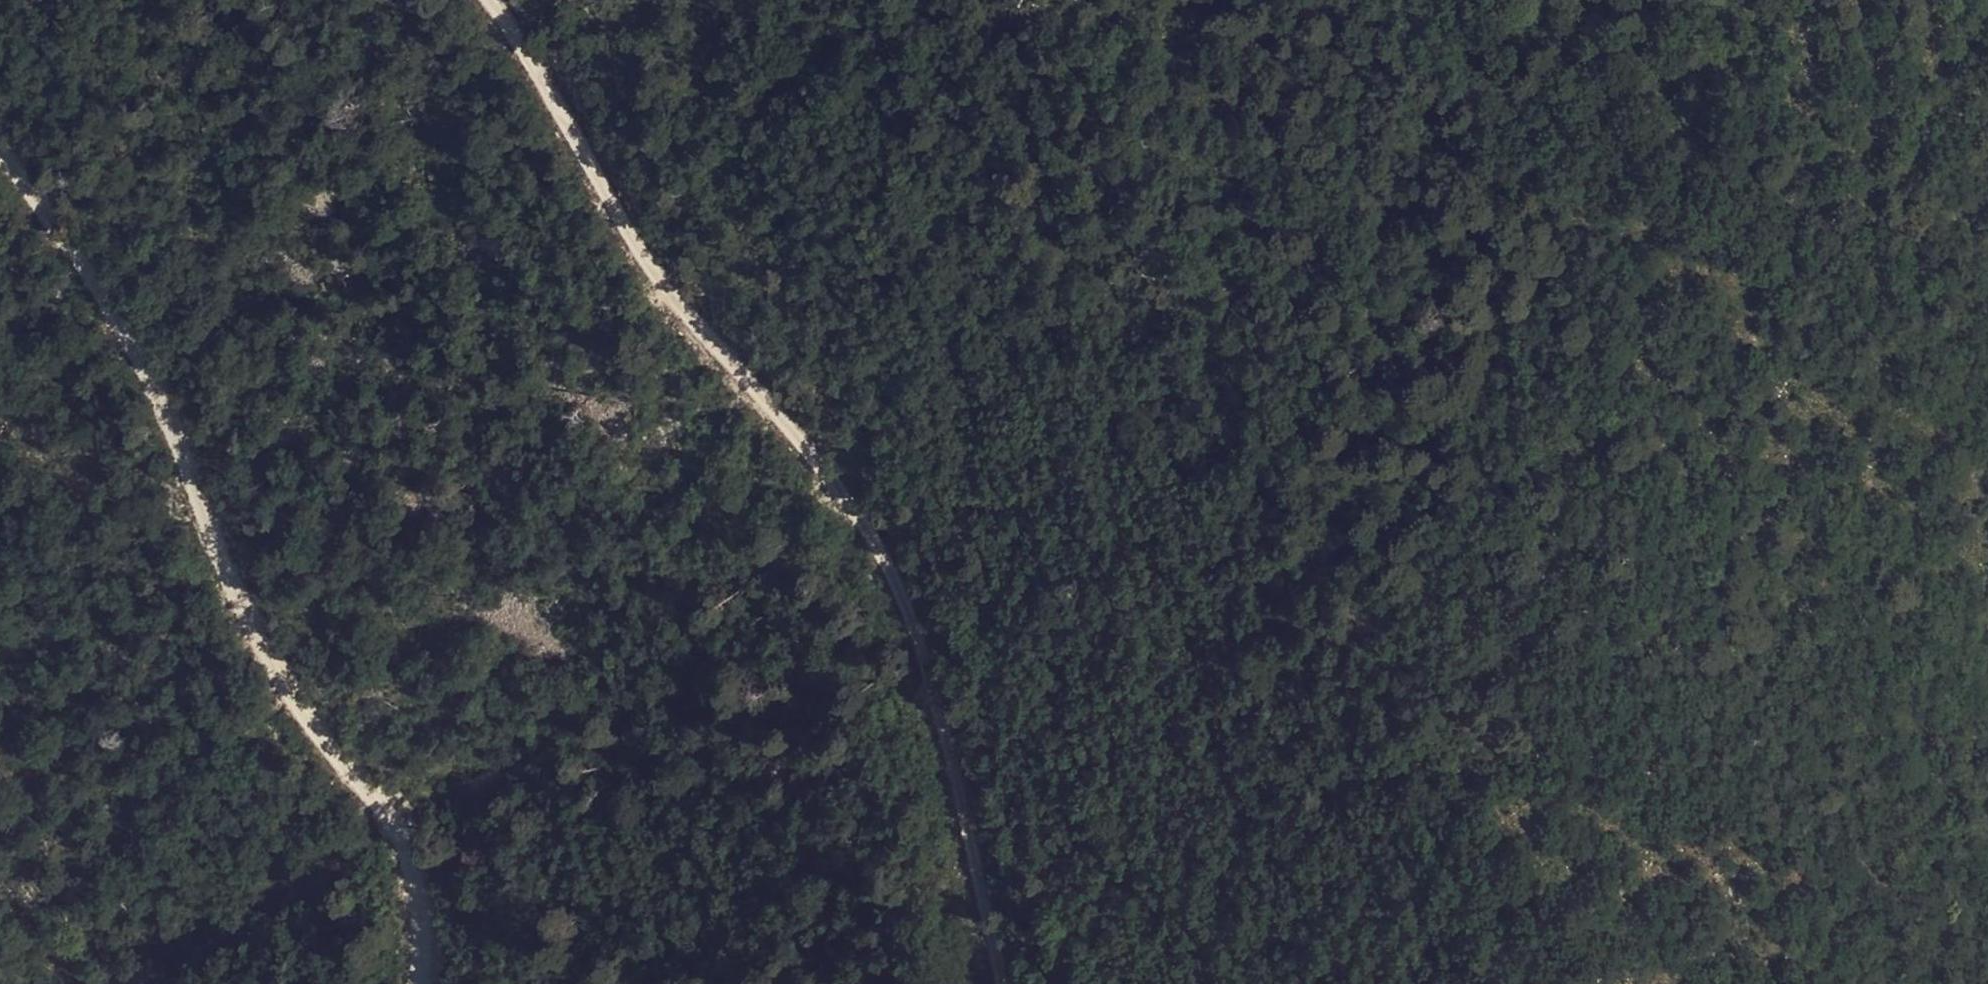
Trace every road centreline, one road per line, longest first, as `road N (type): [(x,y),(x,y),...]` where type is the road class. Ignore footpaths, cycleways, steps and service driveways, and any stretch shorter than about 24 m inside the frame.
road 1 (track): [(488,0),(699,328),(814,456),(899,569),(948,727),(999,983)]
road 2 (track): [(0,144),(141,361),(264,659),(380,806),(421,922),(417,983)]

